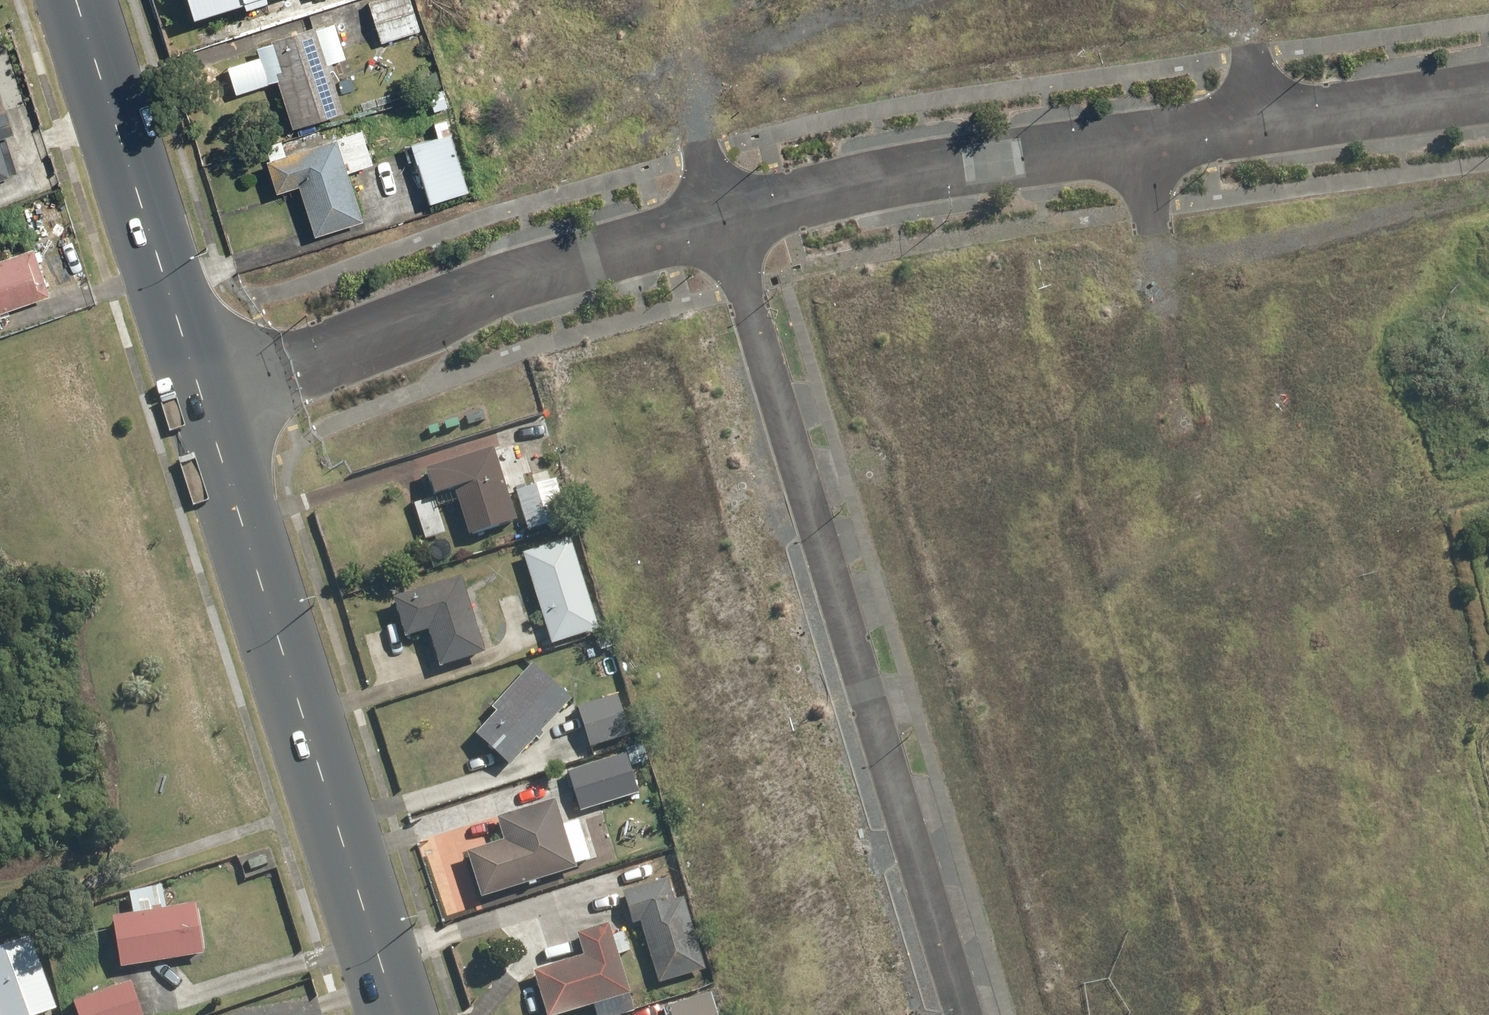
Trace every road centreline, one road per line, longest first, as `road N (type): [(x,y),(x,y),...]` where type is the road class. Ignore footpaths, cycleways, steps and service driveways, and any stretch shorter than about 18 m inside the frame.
road 1 (residential): [(960,1014),(721,220)]
road 2 (unknown): [(1157,240),(1350,948),(1355,1014)]
road 3 (secondary): [(203,404),(403,1014)]
road 4 (unknown): [(999,399),(1155,992)]
road 5 (residential): [(203,404),(537,271),(721,220)]
road 6 (secondary): [(75,0),(203,404)]
road 7 (residential): [(721,220),(917,171),(1136,139)]
road 8 (unknown): [(787,436),(1192,367)]
road 9 (unknown): [(1250,584),(1488,513)]
road 10 (residential): [(1260,123),(1488,92)]
road 11 (residential): [(685,96),(721,220)]
road 12 (residential): [(1136,139),(1260,123)]

